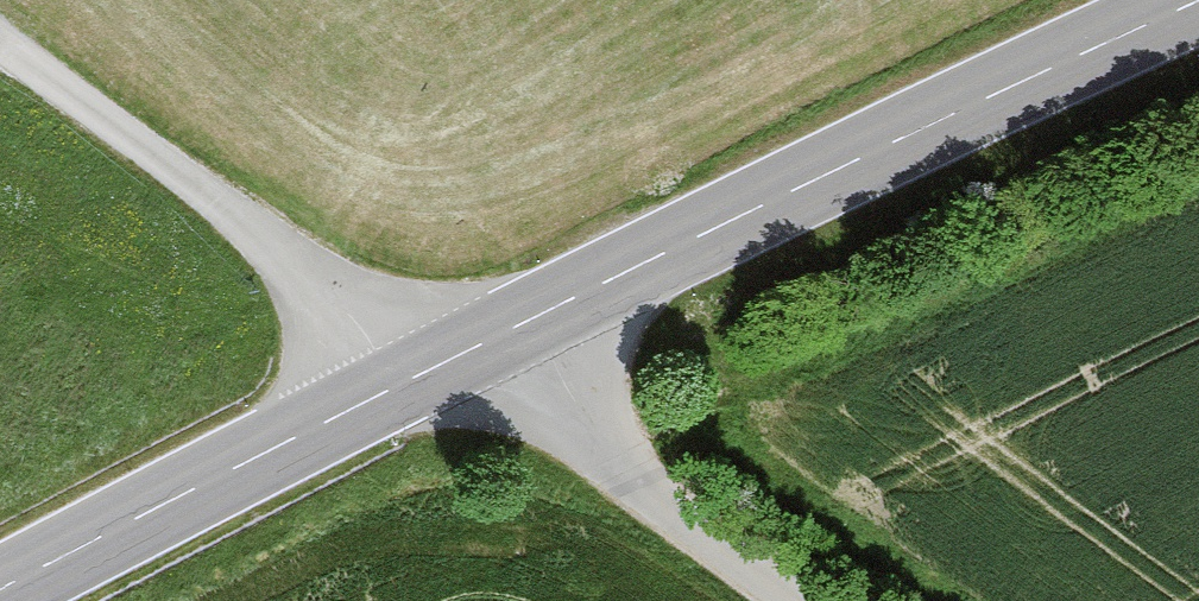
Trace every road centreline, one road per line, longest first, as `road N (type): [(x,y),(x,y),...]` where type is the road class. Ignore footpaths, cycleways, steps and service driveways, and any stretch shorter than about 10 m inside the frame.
road 1 (secondary): [(529,319),(1198,0)]
road 2 (secondary): [(0,589),(529,319)]
road 3 (track): [(0,48),(276,249),(352,318),(393,387)]
road 4 (unclassified): [(529,319),(654,503),(792,600)]

